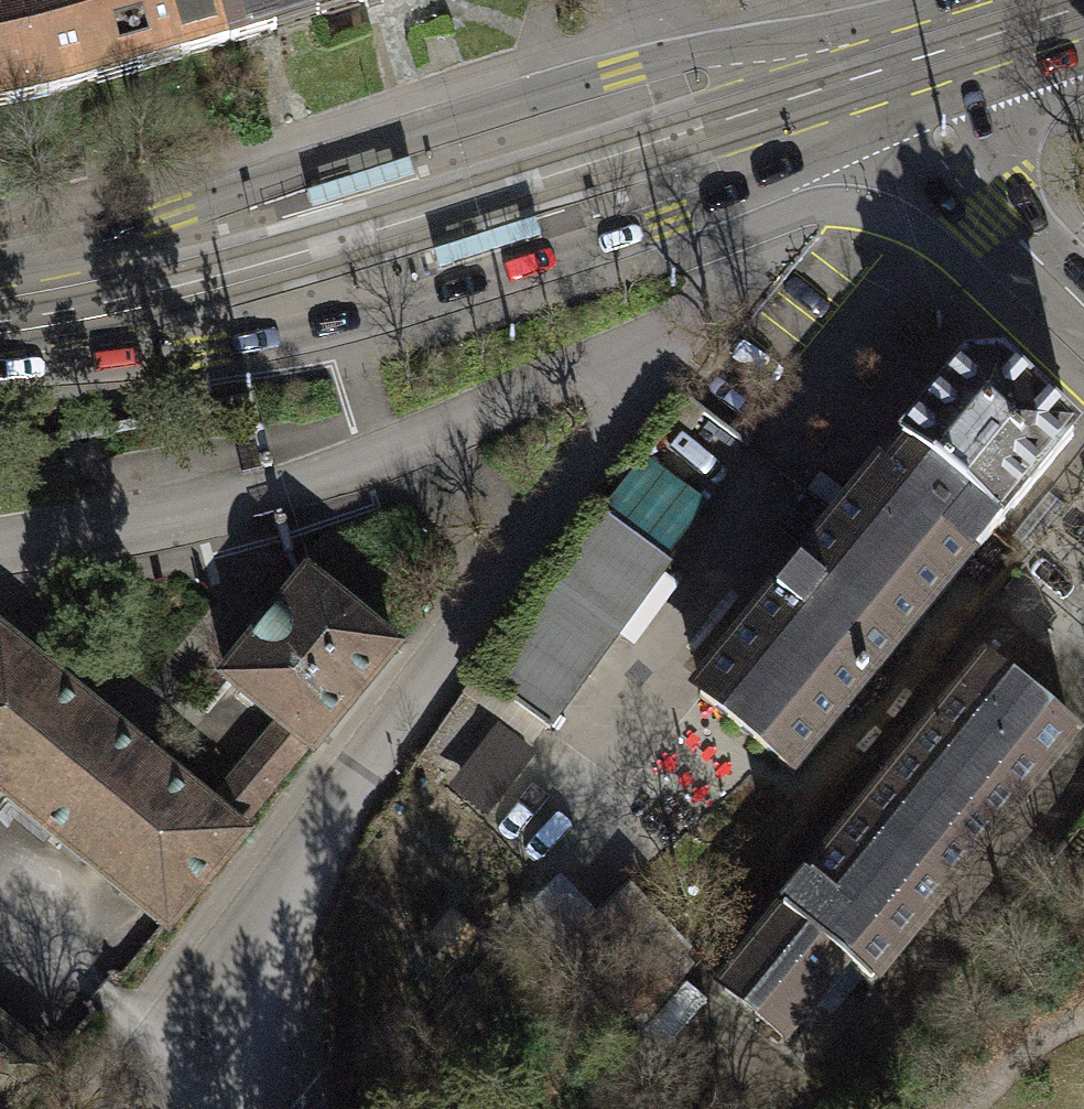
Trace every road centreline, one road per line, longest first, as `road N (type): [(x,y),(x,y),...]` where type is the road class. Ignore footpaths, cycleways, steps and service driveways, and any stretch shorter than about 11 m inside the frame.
road 1 (secondary): [(0,337),(91,362),(205,352),(334,327),(675,211),(717,186),(797,97)]
road 2 (secondary): [(797,97),(633,69),(541,88),(70,247),(0,296)]
road 3 (tertiary): [(1083,313),(984,215),(797,97)]
road 4 (secondary): [(1083,6),(797,97)]
road 5 (residential): [(797,97),(670,0)]

